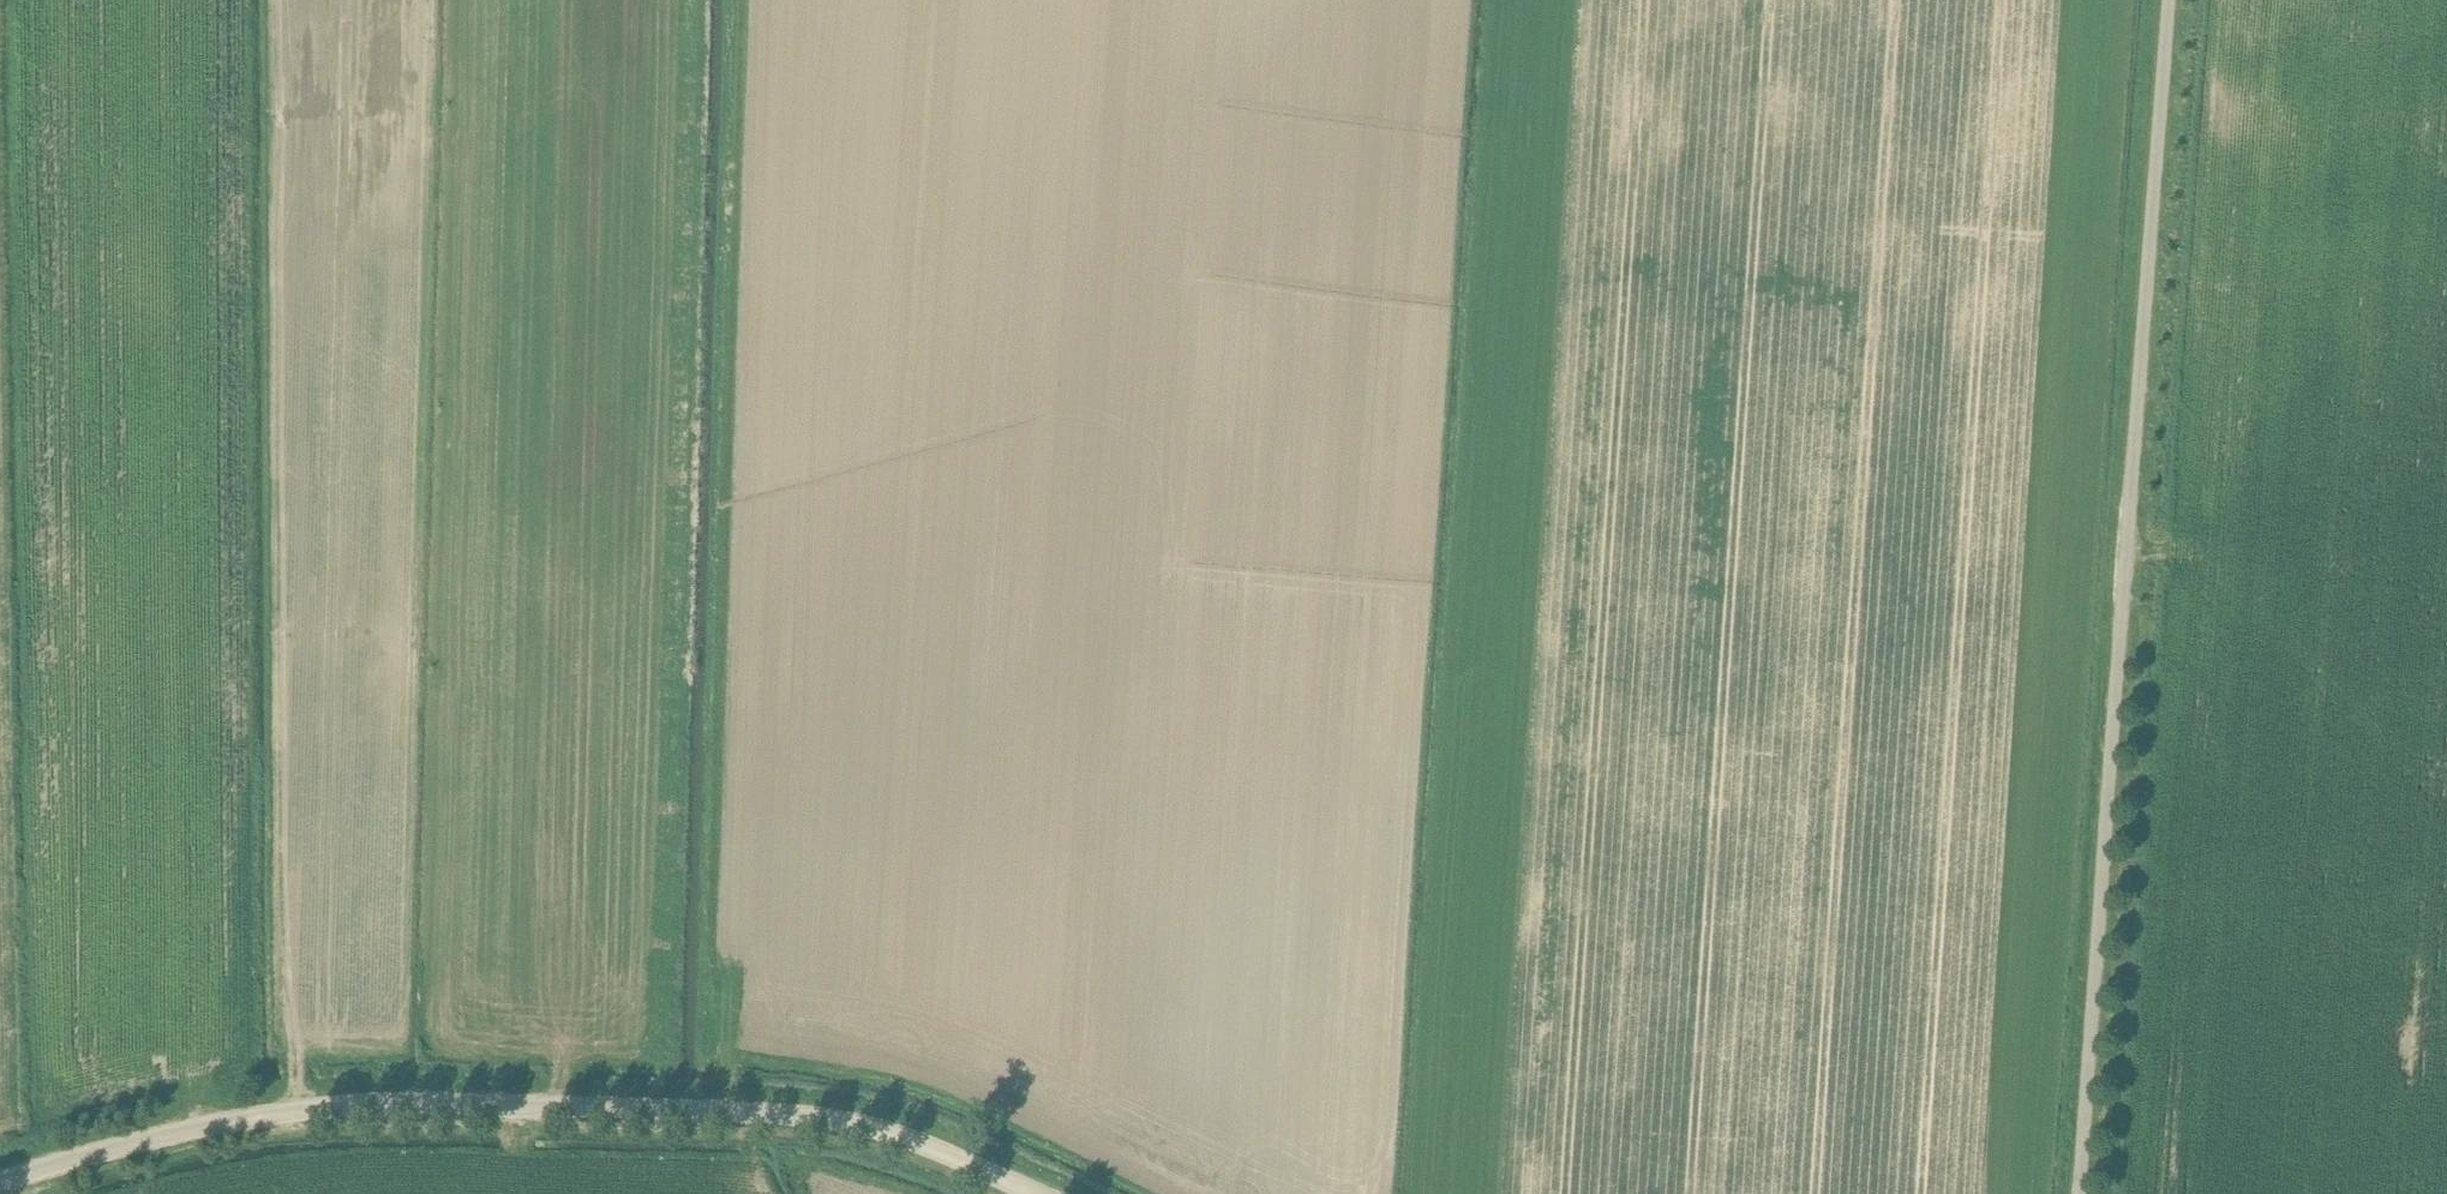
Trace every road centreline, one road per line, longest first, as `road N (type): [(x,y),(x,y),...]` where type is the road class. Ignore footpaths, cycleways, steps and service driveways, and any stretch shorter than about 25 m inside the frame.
road 1 (unclassified): [(2078,1193),(2173,0)]
road 2 (unclassified): [(1008,1193),(899,1148),(780,1121),(319,1119),(113,1155),(18,1193)]

